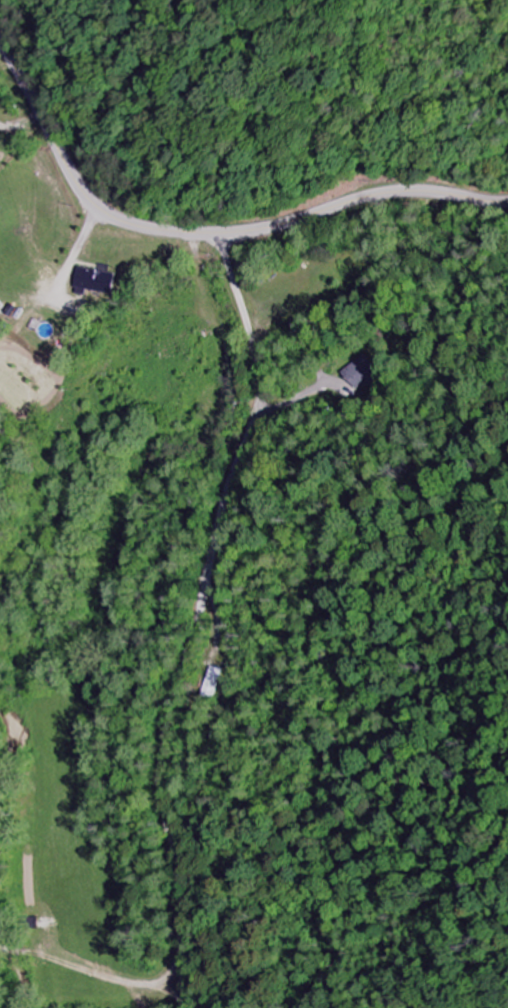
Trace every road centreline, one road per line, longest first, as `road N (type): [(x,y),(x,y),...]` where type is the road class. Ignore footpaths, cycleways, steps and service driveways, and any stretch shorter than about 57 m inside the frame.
road 1 (residential): [(183,1007),(179,888),(159,782),(210,551),(257,400),(248,333),(217,233)]
road 2 (tertiary): [(507,199),(413,189),(254,230),(140,226),(84,194),(0,40)]
road 3 (residential): [(113,1007),(0,965)]

